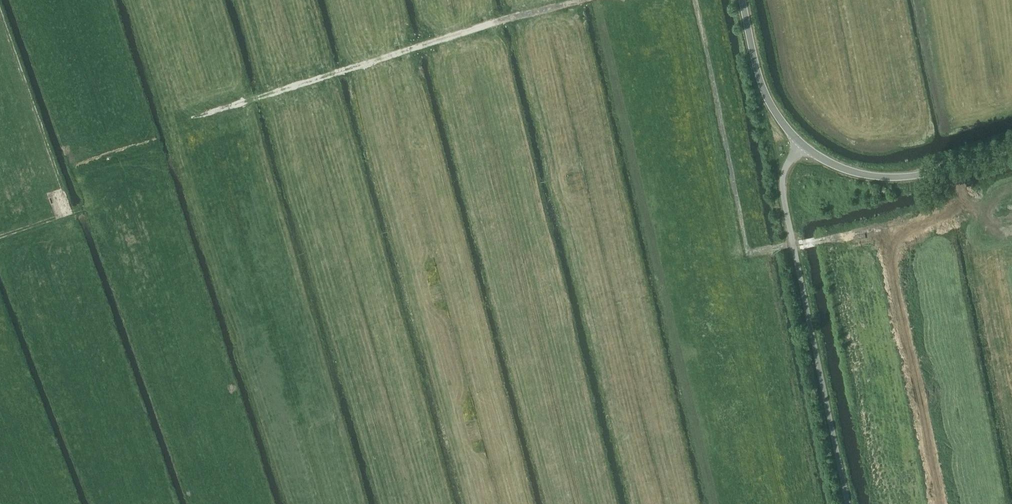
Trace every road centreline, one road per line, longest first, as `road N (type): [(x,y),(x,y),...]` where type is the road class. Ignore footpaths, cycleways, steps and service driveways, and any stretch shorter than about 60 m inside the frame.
road 1 (track): [(942,503),(892,228),(748,254),(695,0)]
road 2 (unclassified): [(802,144),(782,186),(848,503)]
road 3 (track): [(580,0),(241,103)]
road 4 (unclassified): [(1011,146),(925,172),(890,173),(835,162),(802,144)]
road 5 (unclassified): [(802,144),(759,78),(742,0)]

